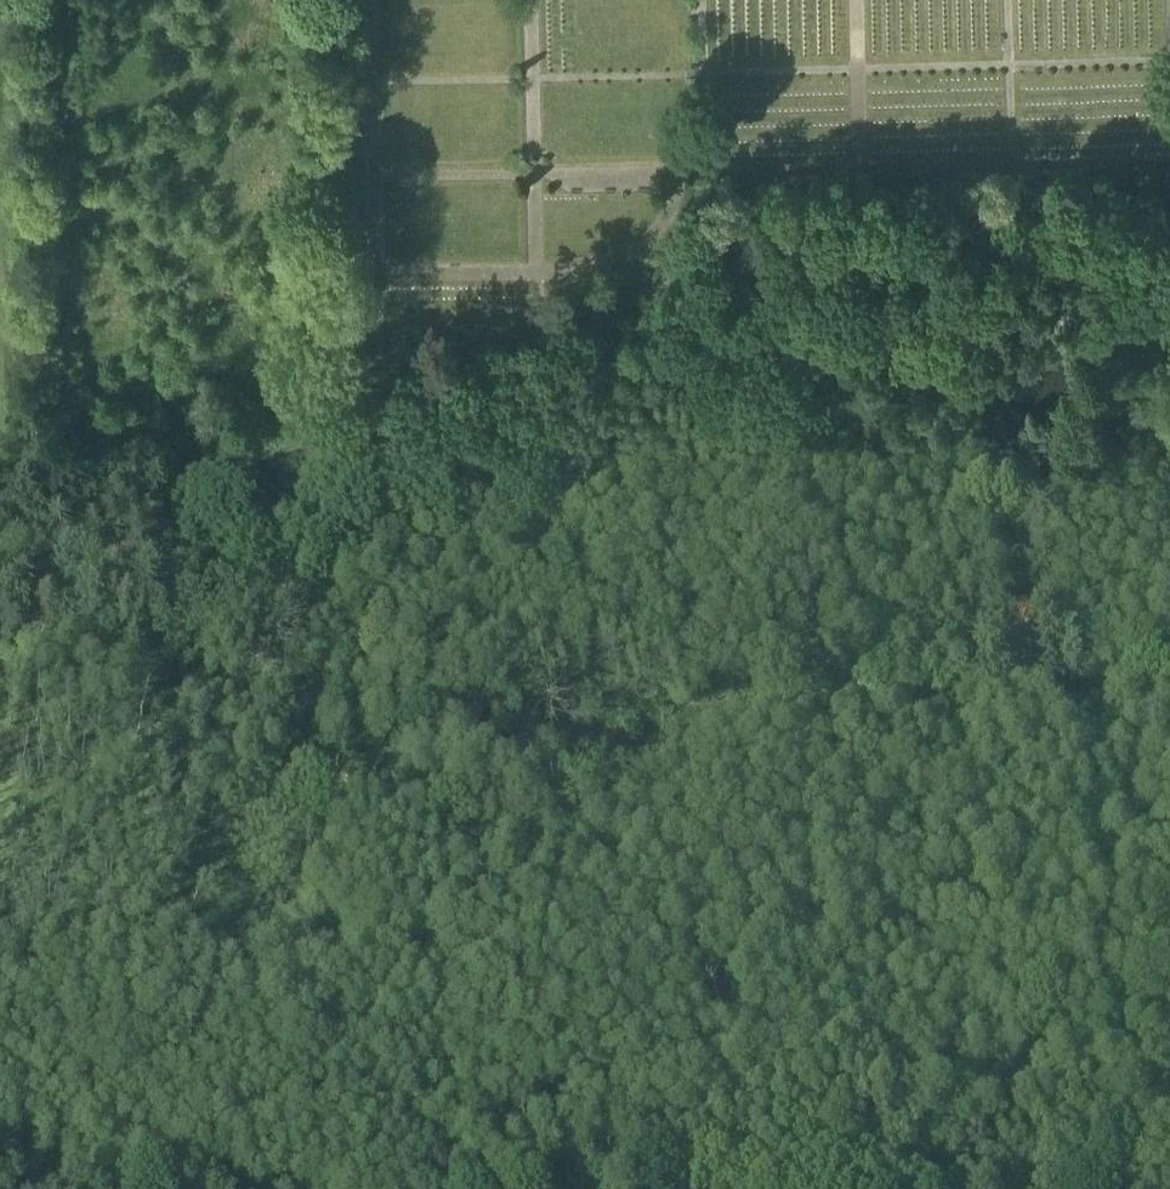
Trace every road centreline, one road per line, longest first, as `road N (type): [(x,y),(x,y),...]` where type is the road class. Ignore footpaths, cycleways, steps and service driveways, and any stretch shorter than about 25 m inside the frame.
road 1 (track): [(0,510),(214,462),(345,415),(641,302),(694,250),(717,240),(1169,240)]
road 2 (track): [(0,684),(82,679),(616,759),(1169,694)]

